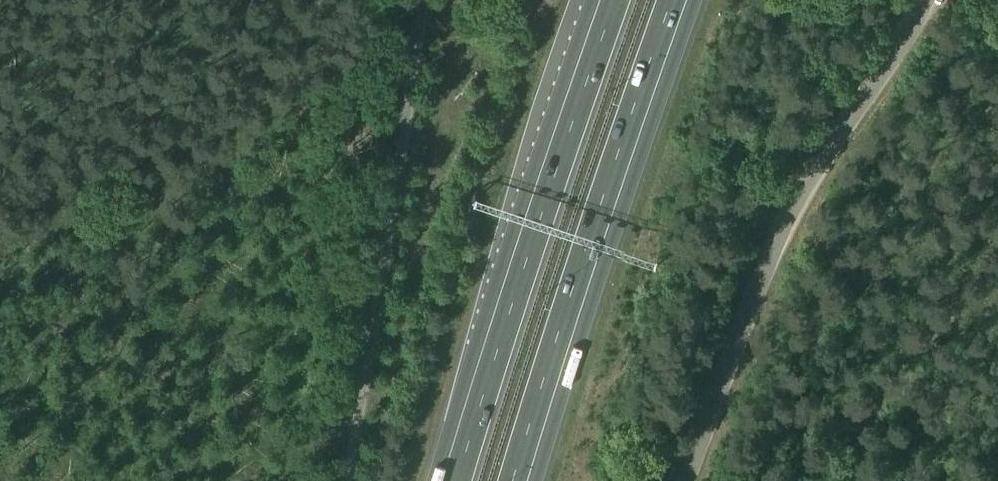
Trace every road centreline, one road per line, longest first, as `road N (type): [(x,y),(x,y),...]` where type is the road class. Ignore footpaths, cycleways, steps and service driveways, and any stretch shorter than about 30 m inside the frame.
road 1 (unclassified): [(690,480),(826,161),(930,0)]
road 2 (motorway): [(606,0),(450,480)]
road 3 (motorway): [(520,480),(674,0)]
road 4 (track): [(344,480),(423,0)]

